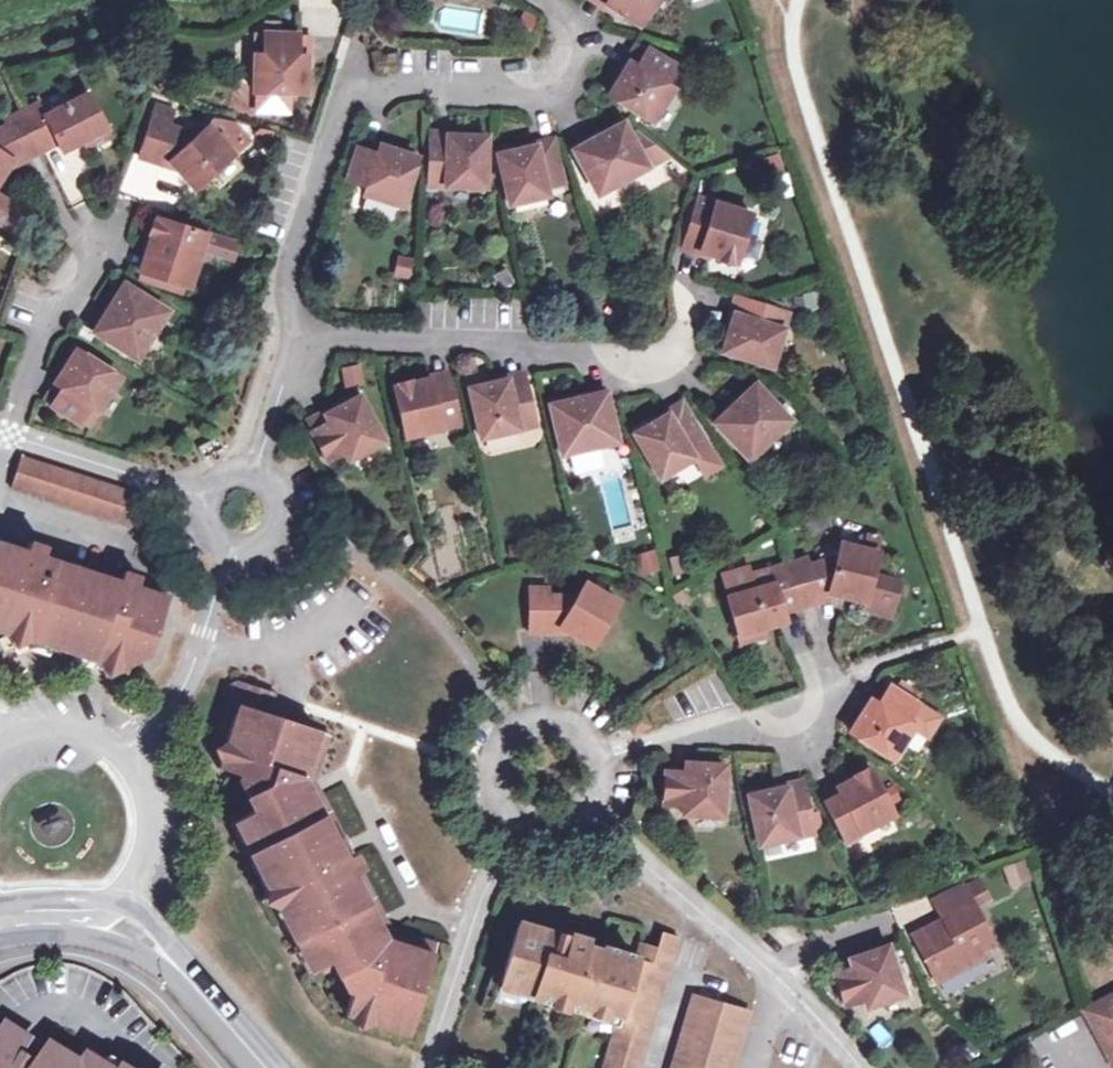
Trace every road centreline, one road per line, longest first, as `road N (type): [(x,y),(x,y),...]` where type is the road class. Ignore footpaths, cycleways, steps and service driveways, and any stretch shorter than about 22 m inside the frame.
road 1 (residential): [(280,341),(303,226),(351,78),(536,85),(580,37)]
road 2 (residential): [(280,341),(675,351),(692,299)]
road 3 (residential): [(590,807),(777,970),(858,1067)]
road 4 (residential): [(600,761),(731,718),(782,734),(821,721),(840,681),(825,637)]
road 5 (residential): [(424,1067),(513,814)]
road 6 (residential): [(125,750),(183,687),(229,550)]
road 7 (residential): [(9,434),(56,299),(105,230)]
road 8 (residential): [(9,434),(203,496)]
road 9 (residential): [(600,761),(583,734),(552,721),(521,729),(495,769),(513,814)]
road 10 (residential): [(115,908),(153,847),(156,812),(146,778),(125,750)]
road 11 (tertiary): [(66,916),(197,991)]
road 12 (residential): [(129,545),(0,504)]
road 13 (residential): [(252,473),(280,341)]
road 14 (residential): [(125,750),(104,734),(56,722),(0,739)]
road 15 (residential): [(252,473),(276,492),(279,523),(250,550),(229,550)]

